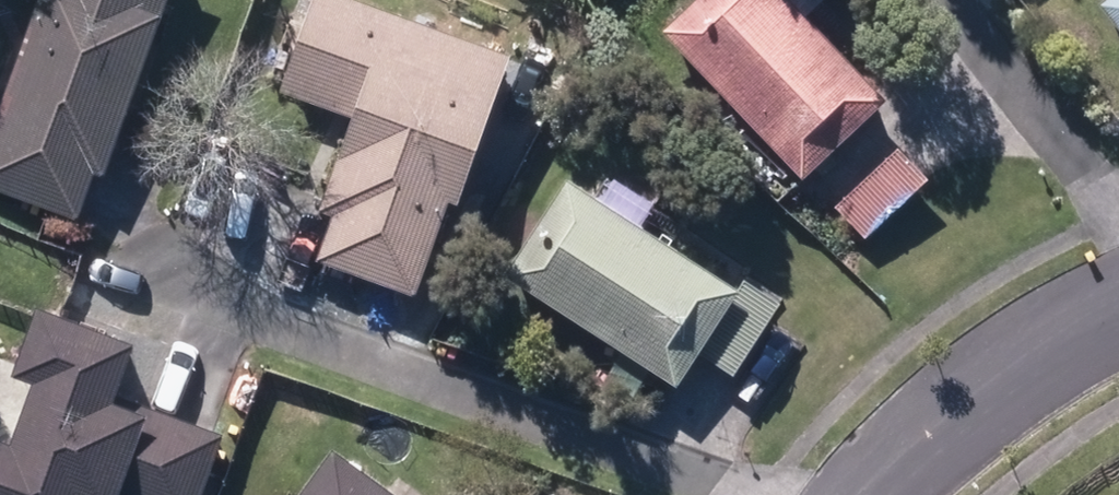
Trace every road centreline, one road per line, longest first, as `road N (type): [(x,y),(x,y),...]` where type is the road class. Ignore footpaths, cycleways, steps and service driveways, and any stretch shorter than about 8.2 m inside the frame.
road 1 (residential): [(1118,320),(945,426),(886,494)]

